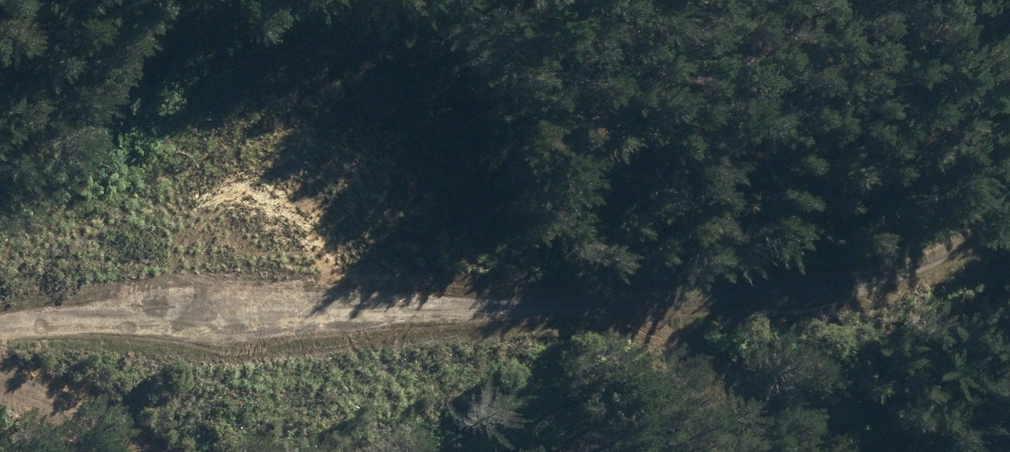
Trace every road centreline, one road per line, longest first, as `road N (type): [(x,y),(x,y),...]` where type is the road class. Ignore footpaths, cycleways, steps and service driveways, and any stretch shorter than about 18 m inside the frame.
road 1 (track): [(603,309),(459,291),(0,325)]
road 2 (track): [(603,309),(737,299),(874,275),(1009,219)]
road 3 (track): [(779,451),(603,309)]
road 4 (track): [(149,451),(79,403),(0,369)]

